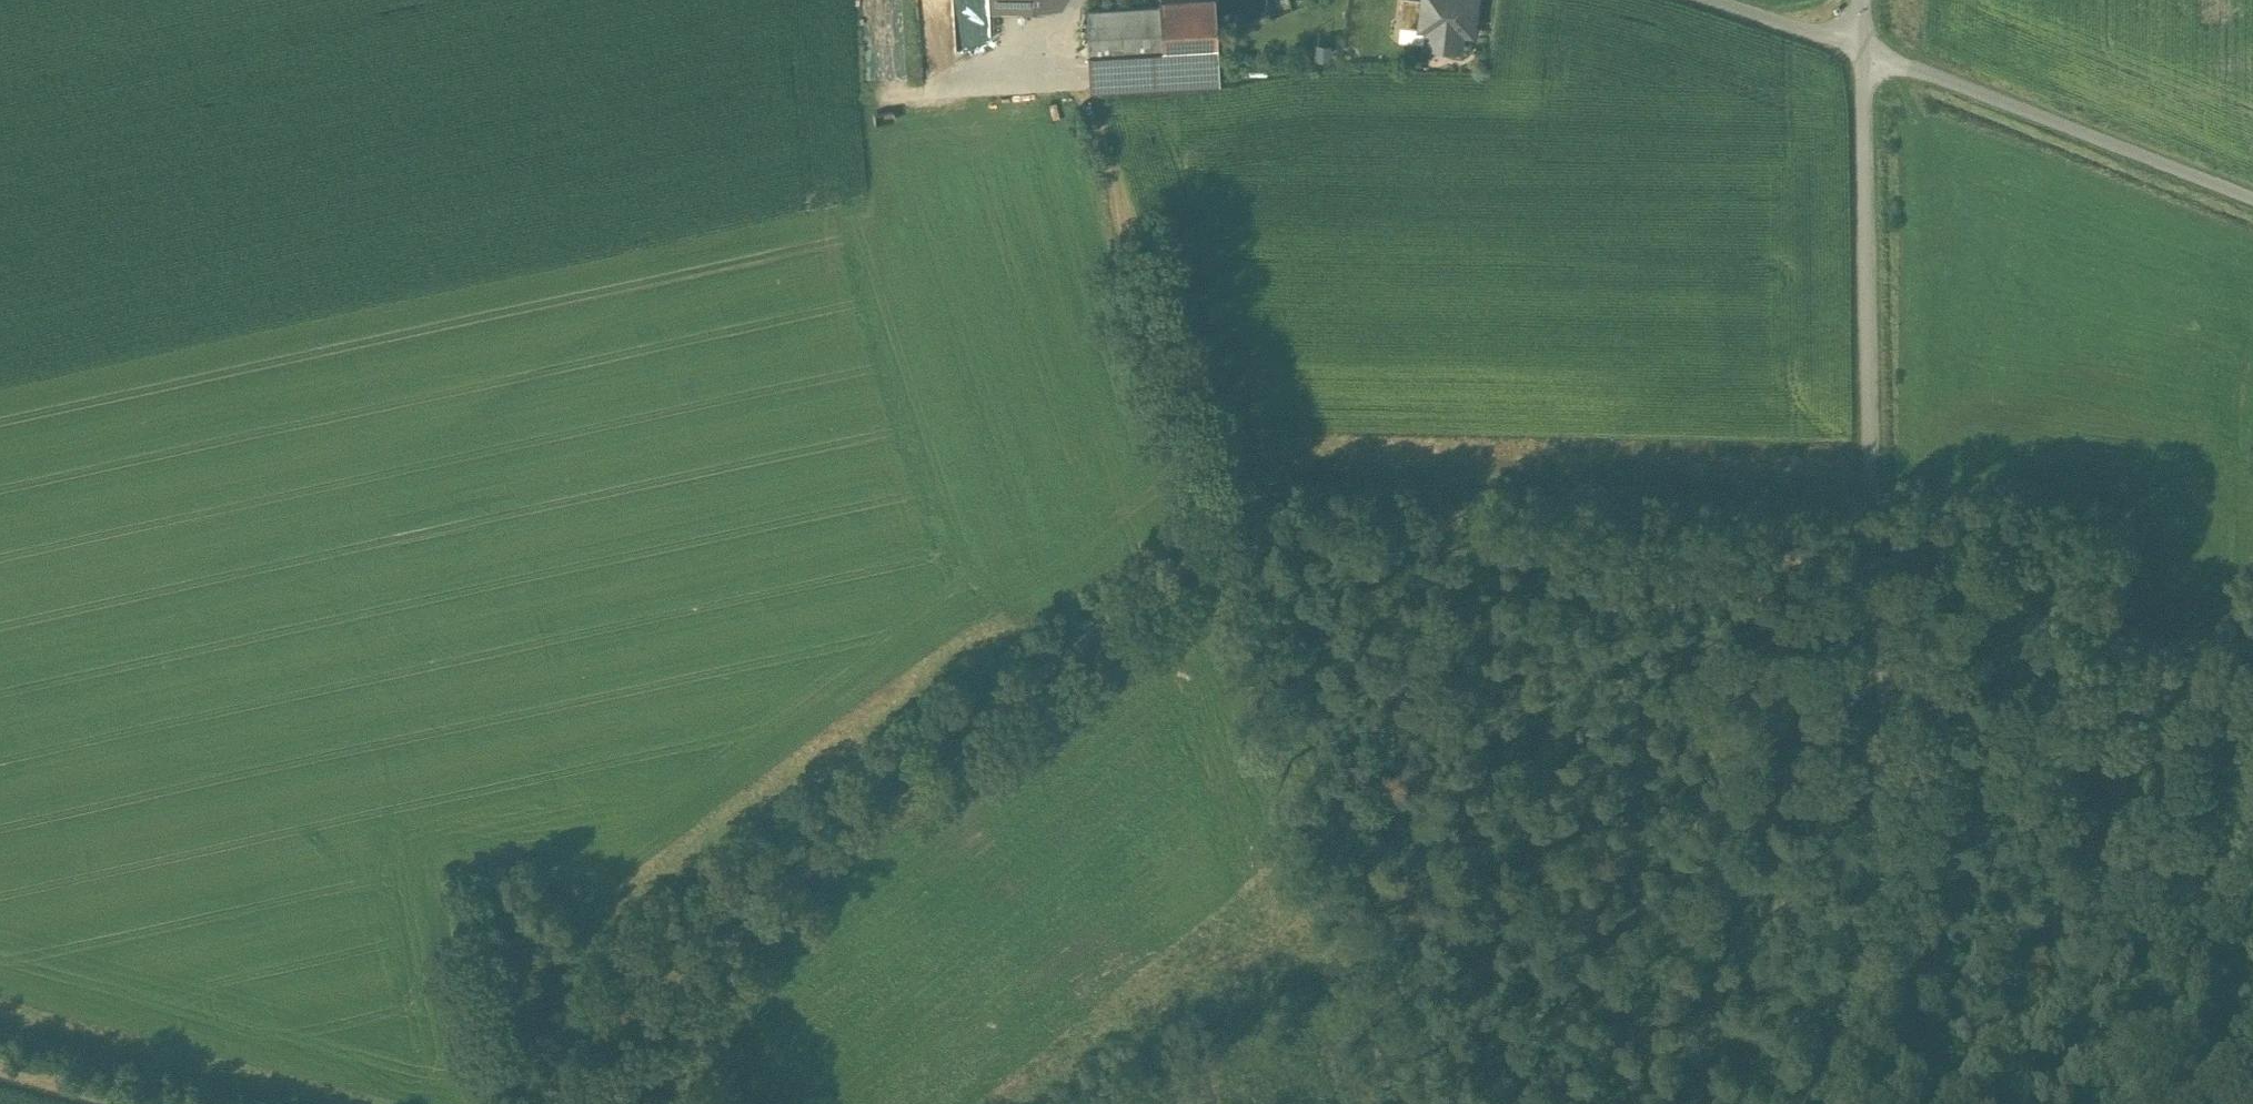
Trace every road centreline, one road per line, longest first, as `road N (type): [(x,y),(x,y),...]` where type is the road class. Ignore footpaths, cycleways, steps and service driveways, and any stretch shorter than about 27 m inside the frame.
road 1 (unclassified): [(1838,1103),(1880,829),(1887,717),(1861,49)]
road 2 (unclassified): [(1861,49),(2252,199)]

